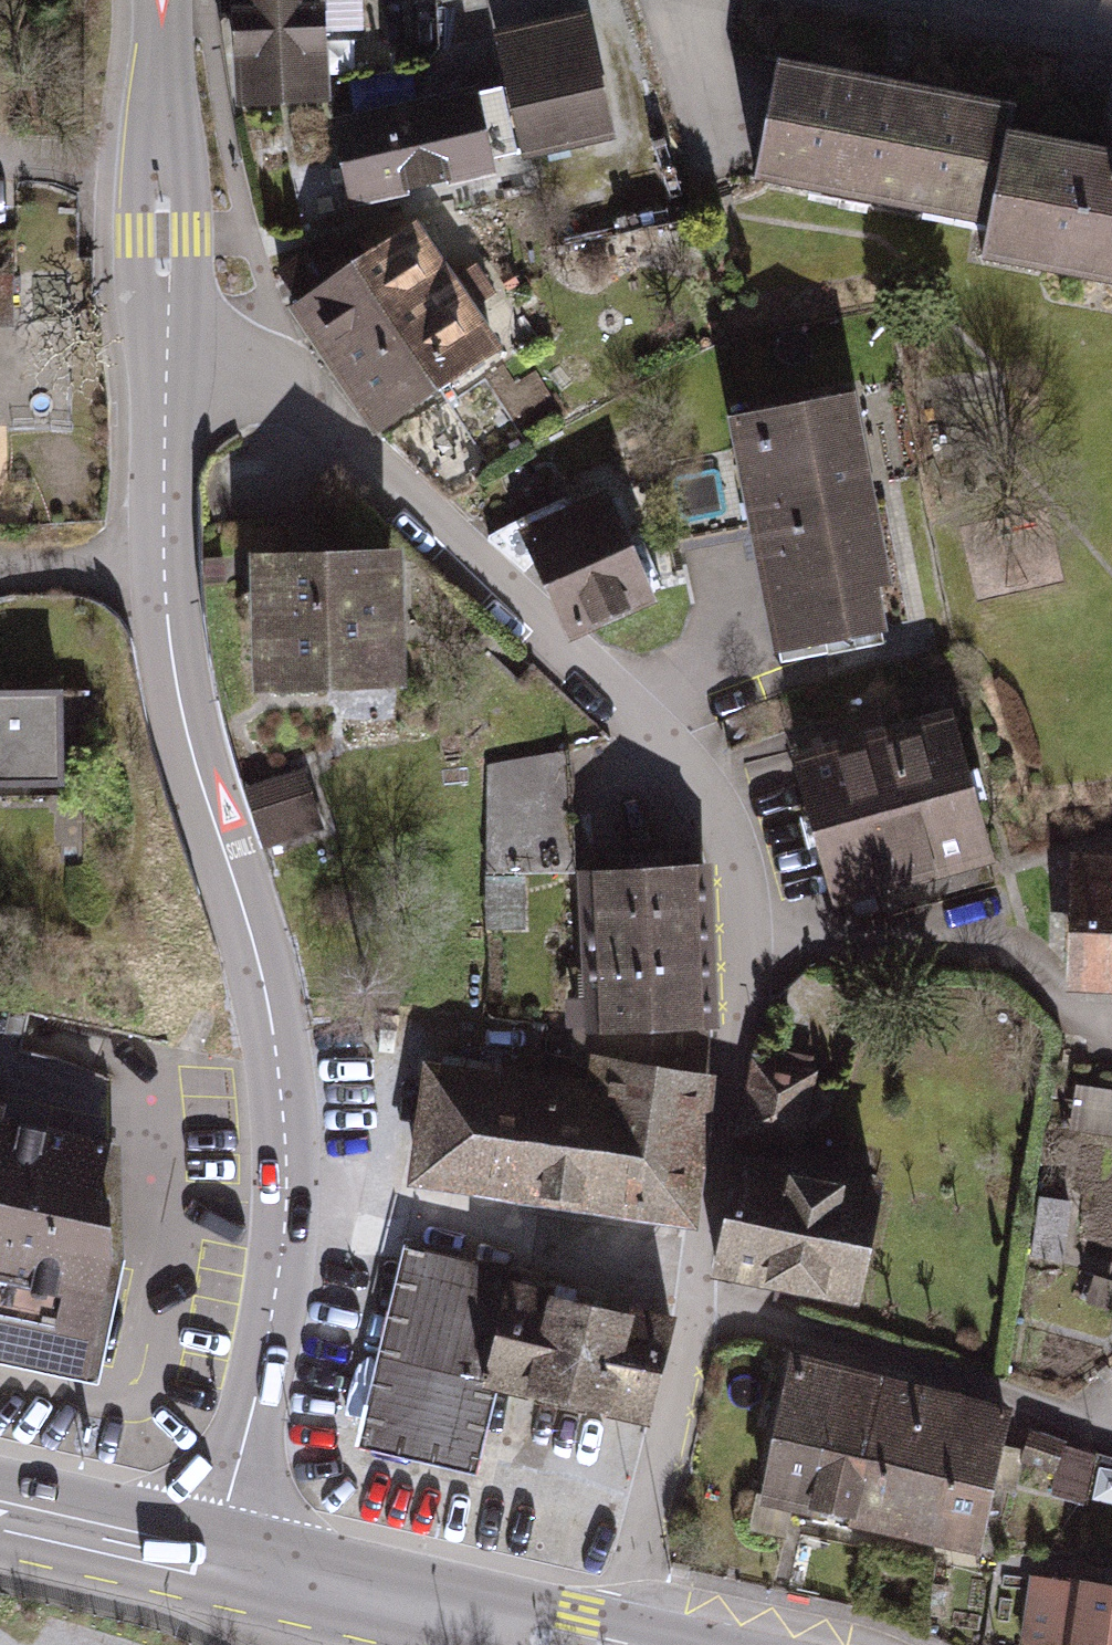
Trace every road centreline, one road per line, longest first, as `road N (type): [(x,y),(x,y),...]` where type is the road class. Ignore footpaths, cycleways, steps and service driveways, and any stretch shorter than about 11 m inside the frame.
road 1 (residential): [(618,1644),(665,1466),(704,1258),(739,1025),(752,862),(685,763),(295,400),(249,371),(169,363)]
road 2 (residential): [(210,1565),(278,1299),(286,1157),(272,1021),(188,744),(160,575),(169,363)]
road 3 (residential): [(169,363),(175,0)]
road 4 (primary): [(561,1644),(210,1565)]
road 5 (primary): [(210,1565),(0,1519)]
road 6 (residential): [(932,0),(1111,31)]

